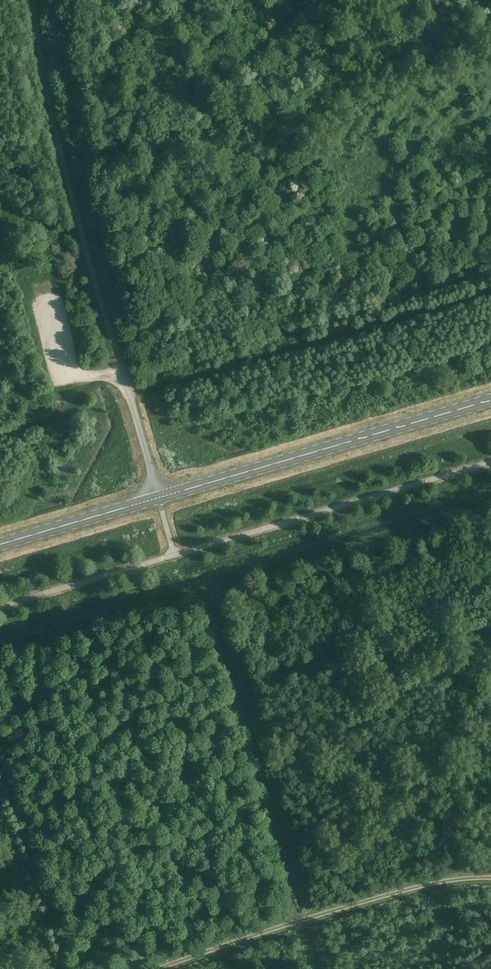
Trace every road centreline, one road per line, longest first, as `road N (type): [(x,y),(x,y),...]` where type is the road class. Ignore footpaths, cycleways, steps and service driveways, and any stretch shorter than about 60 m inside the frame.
road 1 (secondary): [(0,543),(490,400)]
road 2 (track): [(120,369),(71,199),(36,0)]
road 3 (track): [(155,968),(437,881),(490,875)]

